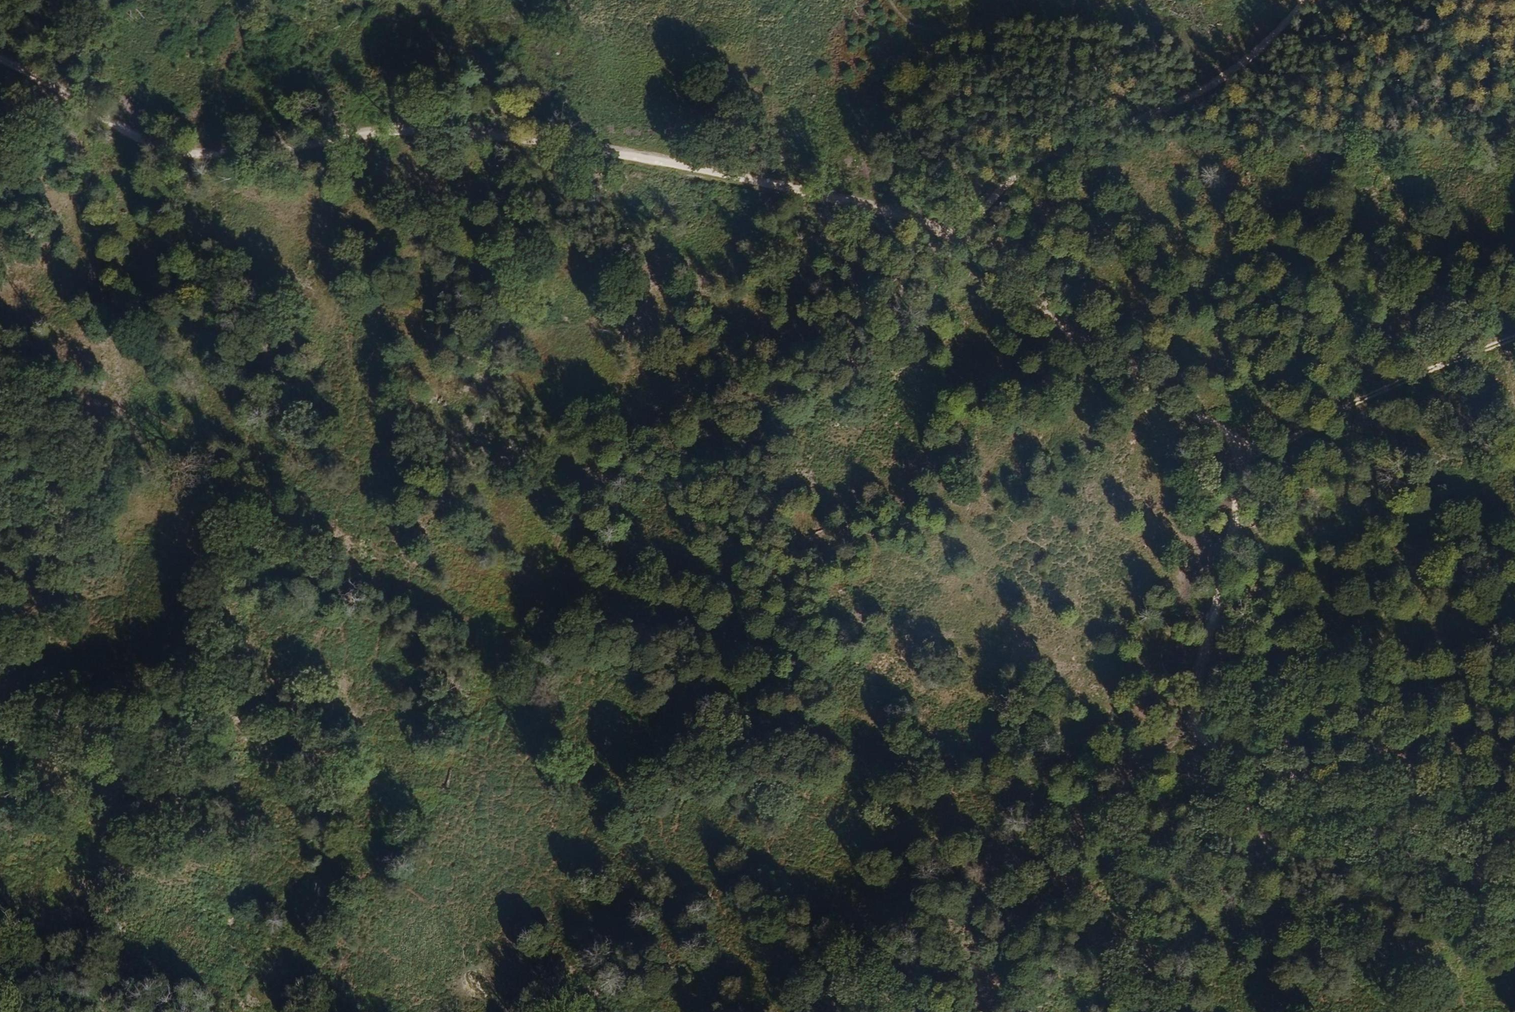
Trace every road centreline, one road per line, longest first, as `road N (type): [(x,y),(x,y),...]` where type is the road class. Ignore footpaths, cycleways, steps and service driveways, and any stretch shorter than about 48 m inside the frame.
road 1 (track): [(1514,337),(1337,414),(1307,438),(1257,450)]

